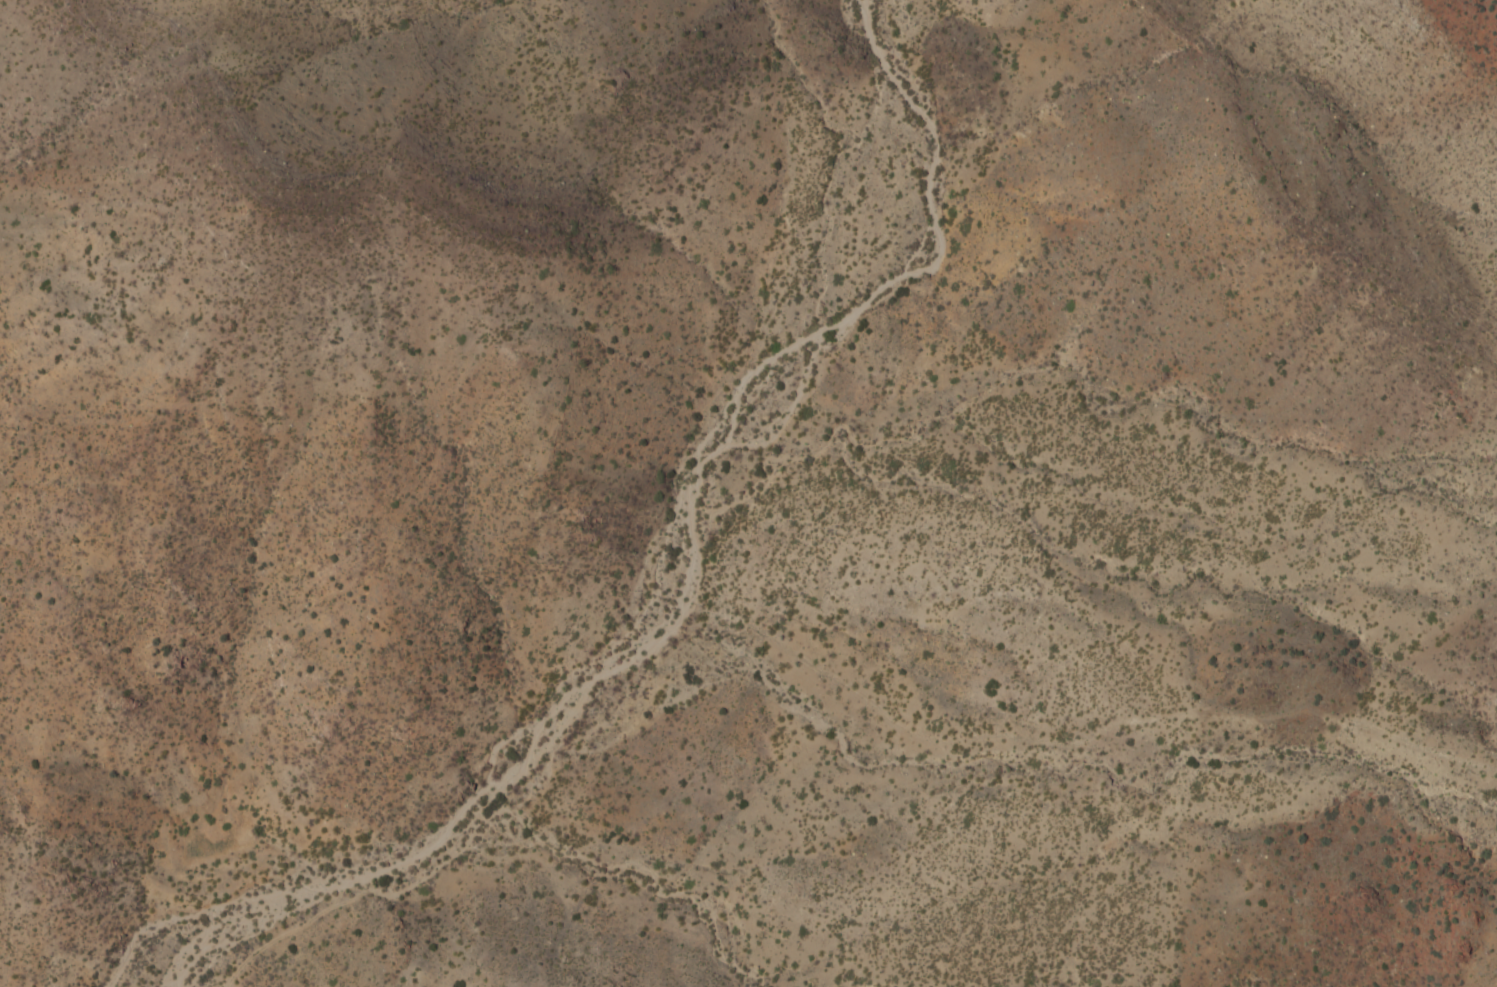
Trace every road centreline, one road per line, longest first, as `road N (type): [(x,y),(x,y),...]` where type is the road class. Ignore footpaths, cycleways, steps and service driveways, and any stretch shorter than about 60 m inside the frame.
road 1 (track): [(1496,772),(1317,712),(1124,721),(1073,747),(1022,736),(919,745),(766,635),(729,617),(681,612)]
road 2 (track): [(681,612),(580,699),(543,752),(359,894),(259,949),(225,986)]

